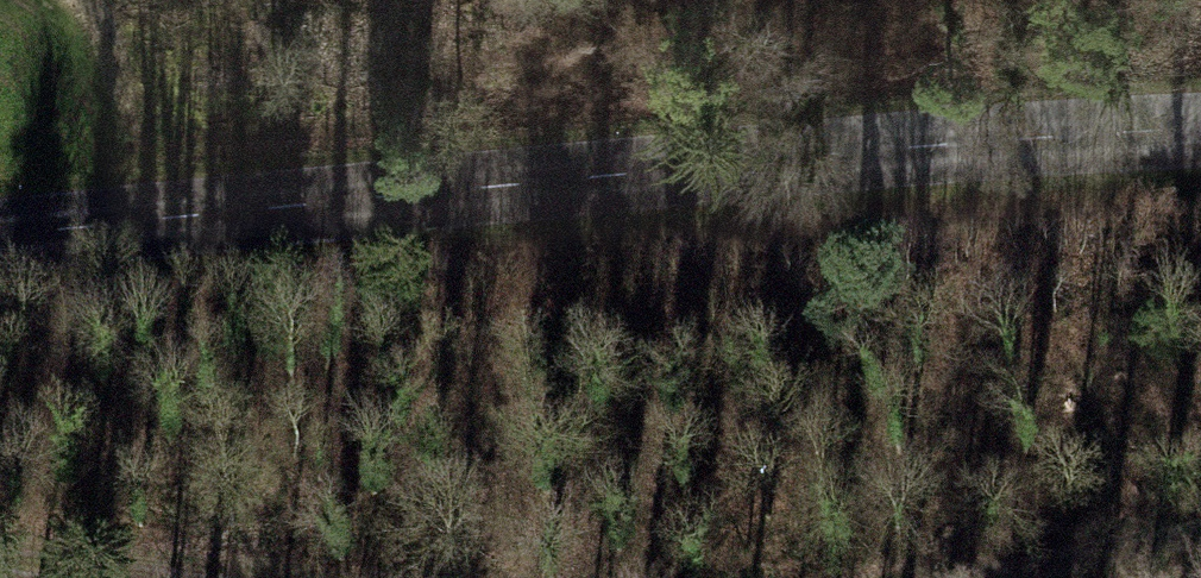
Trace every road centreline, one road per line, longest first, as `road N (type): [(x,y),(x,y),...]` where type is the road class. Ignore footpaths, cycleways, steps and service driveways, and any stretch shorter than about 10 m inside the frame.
road 1 (tertiary): [(0,241),(875,156),(1200,137)]
road 2 (track): [(1200,534),(987,577)]
road 3 (track): [(211,577),(0,551)]

